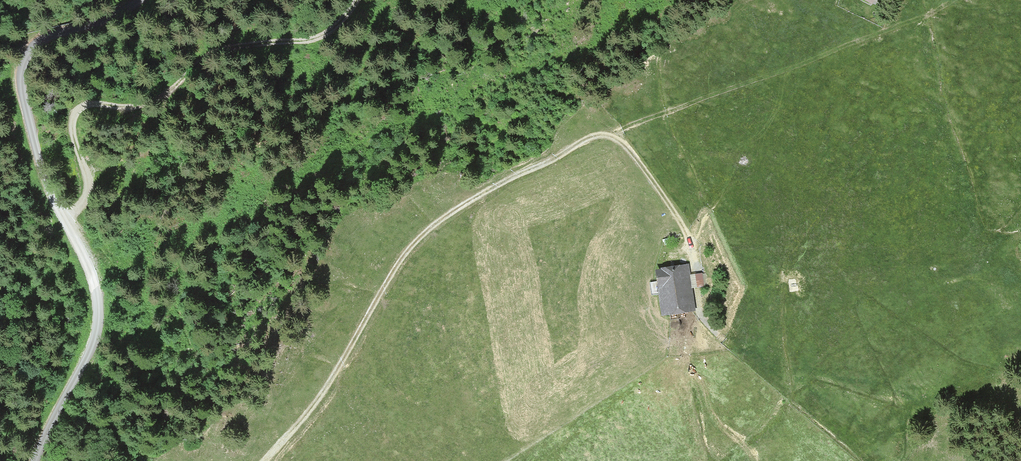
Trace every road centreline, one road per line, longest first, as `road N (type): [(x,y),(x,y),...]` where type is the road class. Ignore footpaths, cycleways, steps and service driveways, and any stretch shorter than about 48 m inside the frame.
road 1 (unclassified): [(133,0),(45,39),(22,65),(45,180),(89,270),(98,313),(86,358),(34,460)]
road 2 (track): [(267,460),(330,387),(376,300),(422,238),(474,200),(608,136)]
road 3 (track): [(62,217),(86,193),(73,127),(80,108),(148,104),(216,53),(331,33),(357,0)]
road 4 (track): [(608,136),(959,0)]
road 5 (track): [(608,136),(627,148),(688,238)]

